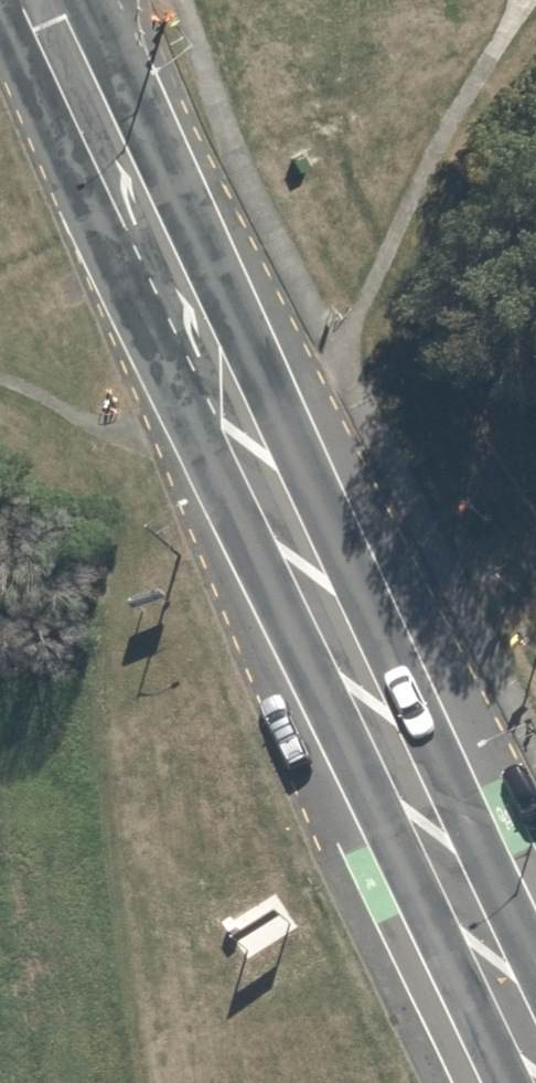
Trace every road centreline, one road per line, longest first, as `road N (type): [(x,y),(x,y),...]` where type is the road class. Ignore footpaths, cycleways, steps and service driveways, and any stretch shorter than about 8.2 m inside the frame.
road 1 (secondary): [(508,1082),(0,3)]
road 2 (secondary): [(90,0),(535,961)]

